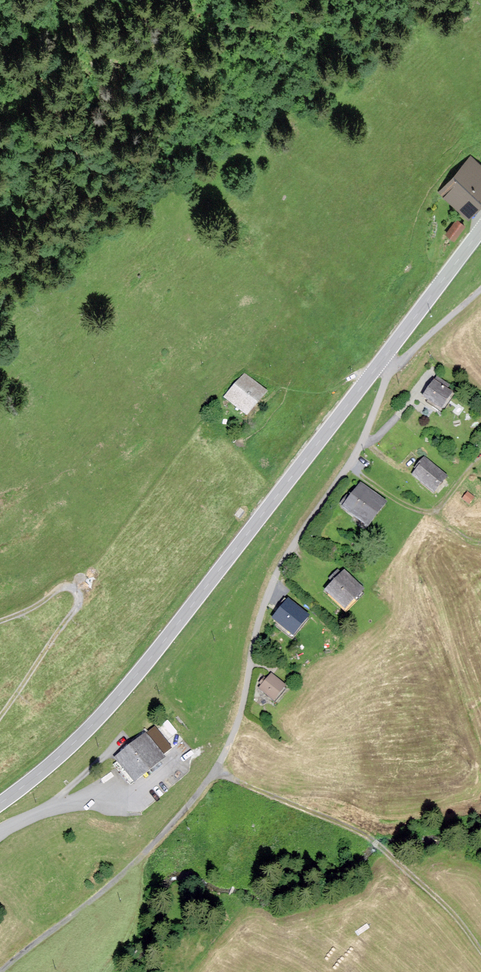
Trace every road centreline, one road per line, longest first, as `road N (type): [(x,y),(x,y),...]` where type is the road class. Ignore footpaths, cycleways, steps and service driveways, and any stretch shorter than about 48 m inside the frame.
road 1 (unclassified): [(3,971),(134,863),(215,771),(239,720),(270,588),(362,441),(393,365),(384,358)]
road 2 (primary): [(0,803),(126,687),(384,358)]
road 3 (track): [(215,771),(363,834),(451,912),(480,950)]
road 4 (track): [(0,622),(58,590),(78,598),(0,717)]
road 5 (primary): [(384,358),(480,229)]

